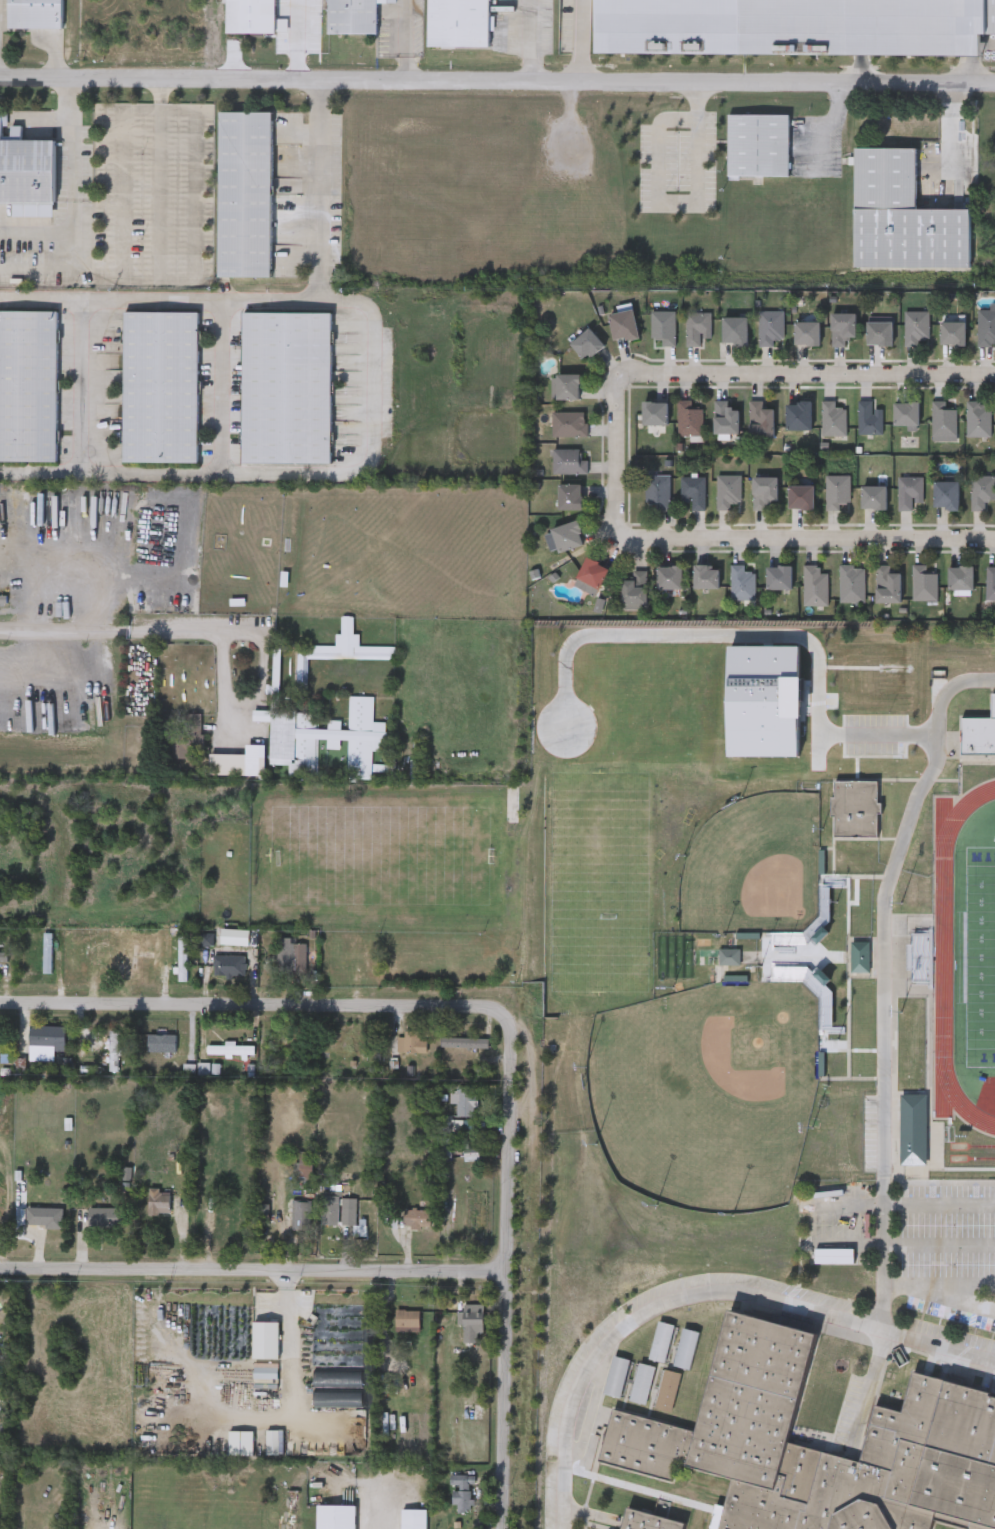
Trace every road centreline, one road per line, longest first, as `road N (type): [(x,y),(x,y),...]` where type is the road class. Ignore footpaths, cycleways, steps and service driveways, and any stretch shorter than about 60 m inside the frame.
road 1 (tertiary): [(994,80),(0,76)]
road 2 (residential): [(627,381),(628,539),(635,546),(994,543)]
road 3 (residential): [(0,1000),(492,1004),(513,1019)]
road 4 (residential): [(0,1269),(510,1271)]
road 5 (residential): [(513,1019),(509,1528)]
road 6 (residential): [(994,385),(627,381)]
road 7 (residential): [(0,630),(216,632)]
road 8 (residential): [(221,640),(216,632),(257,632),(266,643),(261,685),(249,699),(234,700),(228,690),(221,640)]

